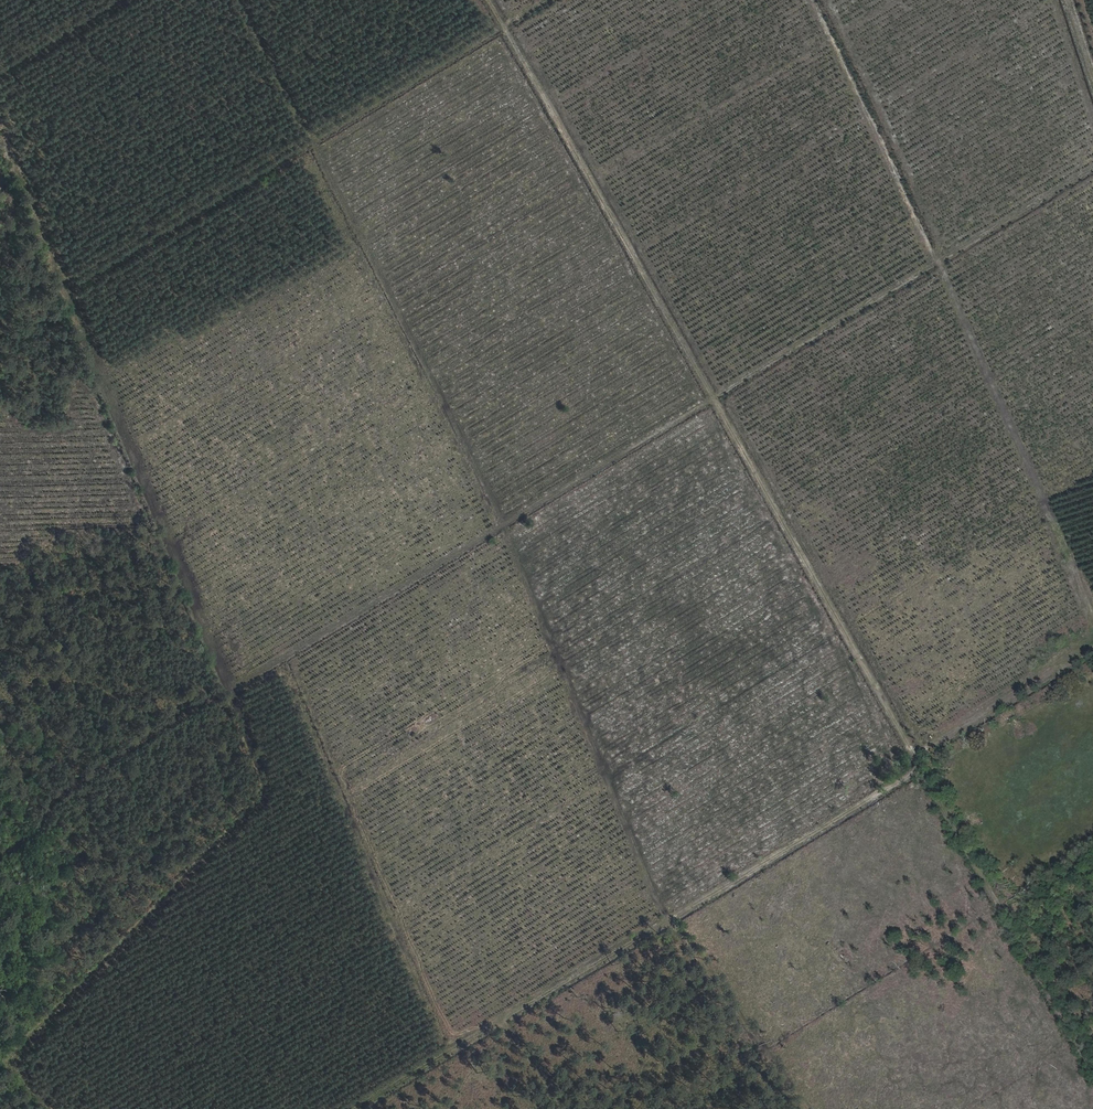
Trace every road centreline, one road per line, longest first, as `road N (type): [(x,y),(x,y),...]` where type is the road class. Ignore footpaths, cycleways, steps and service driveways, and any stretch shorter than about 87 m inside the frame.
road 1 (track): [(0,854),(30,839),(77,785),(1092,174)]
road 2 (track): [(1092,621),(940,265)]

